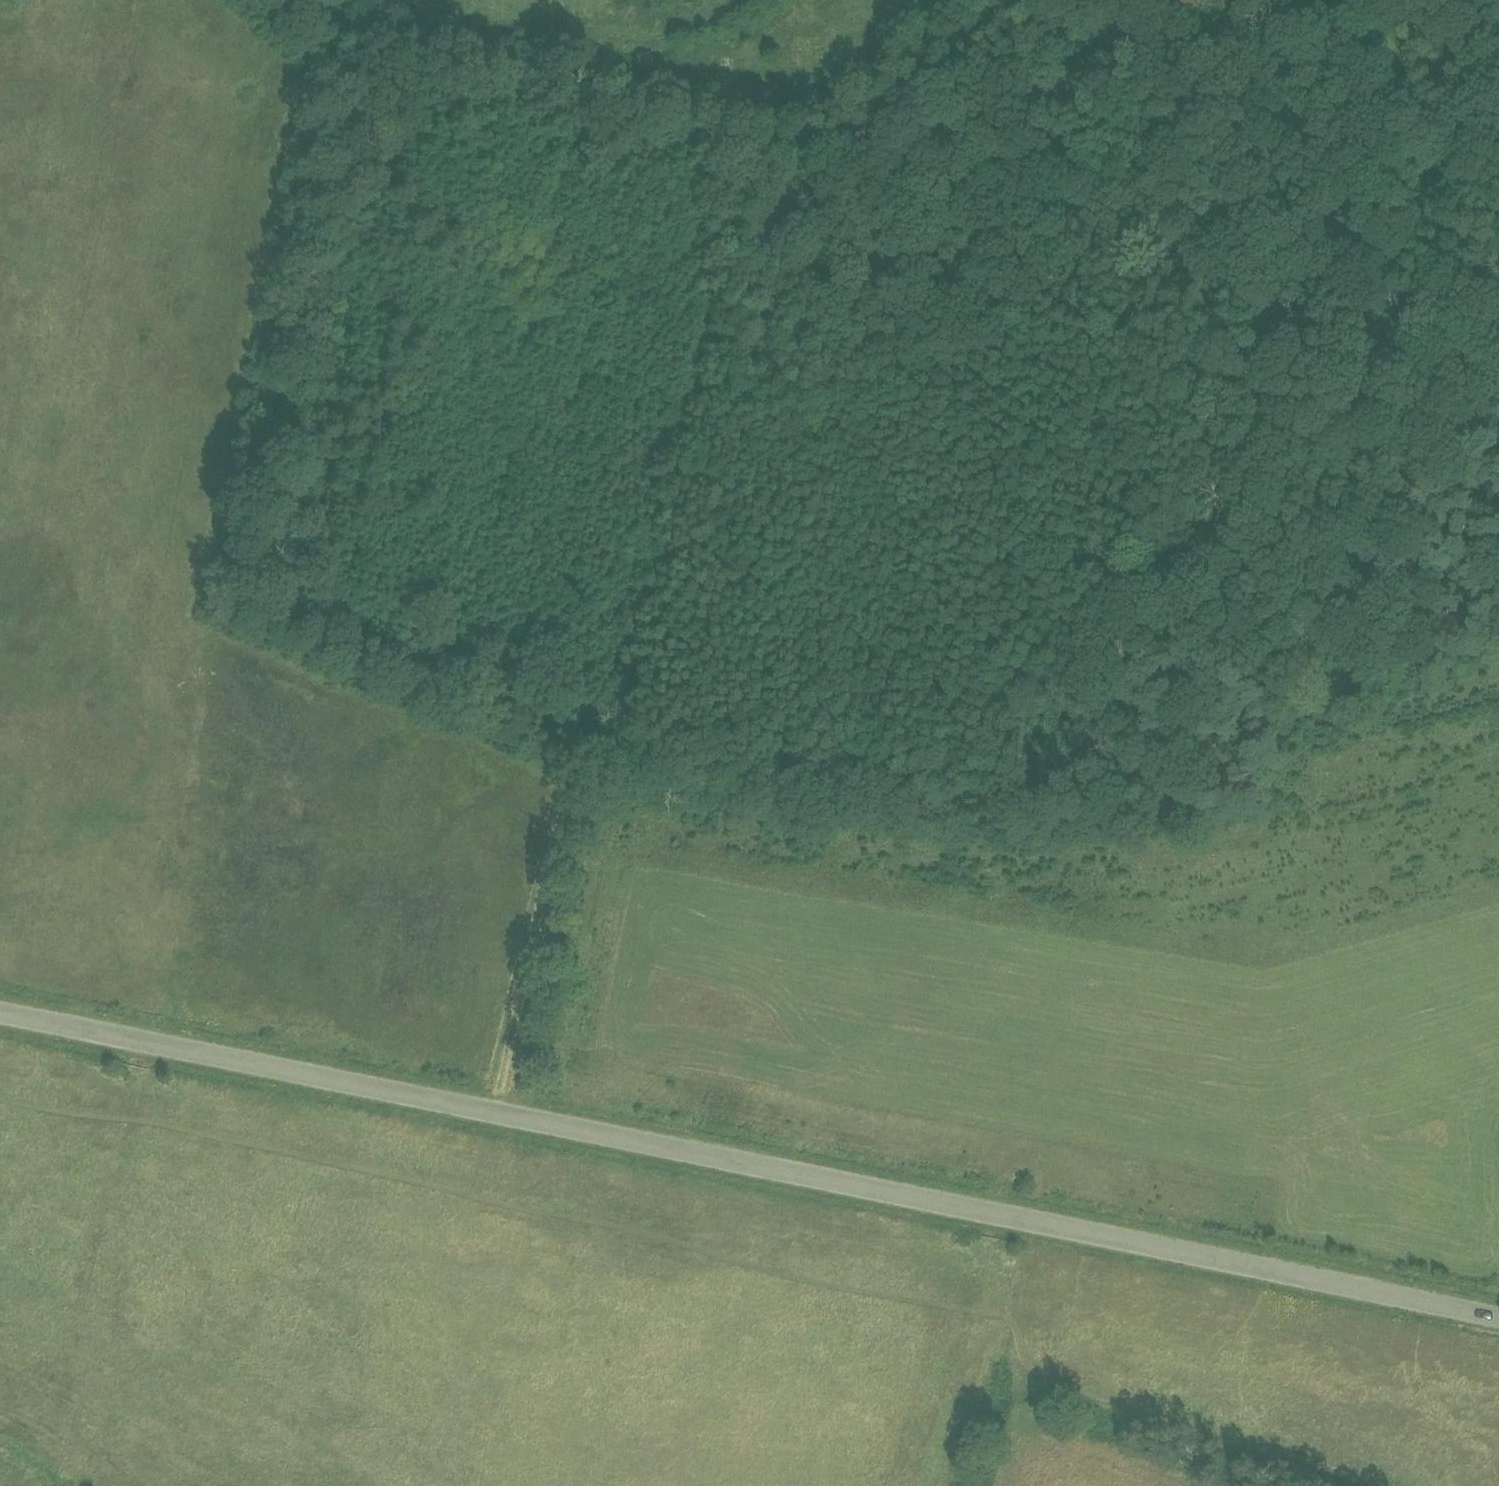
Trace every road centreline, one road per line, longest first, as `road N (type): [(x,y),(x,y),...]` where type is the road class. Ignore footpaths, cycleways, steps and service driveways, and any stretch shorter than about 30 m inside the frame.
road 1 (unclassified): [(0,1013),(1498,1318)]

